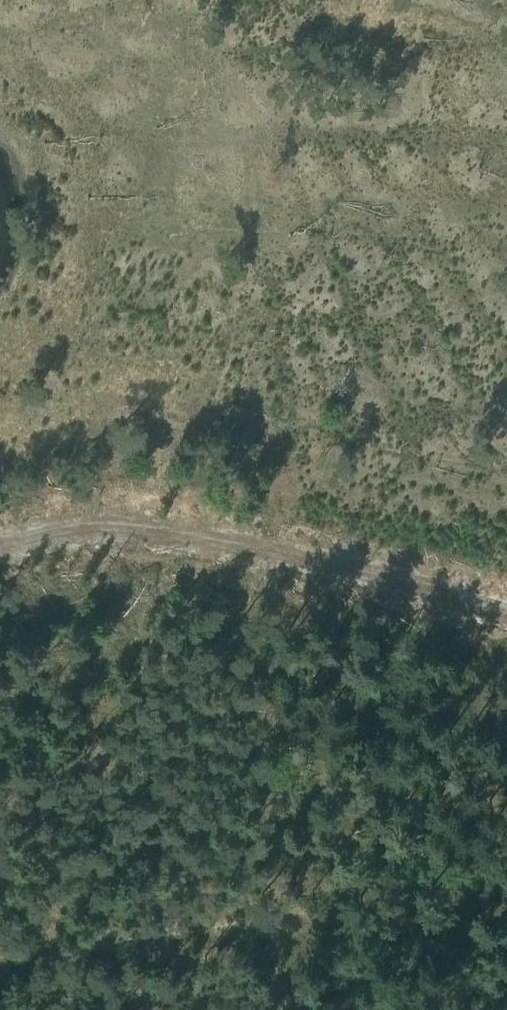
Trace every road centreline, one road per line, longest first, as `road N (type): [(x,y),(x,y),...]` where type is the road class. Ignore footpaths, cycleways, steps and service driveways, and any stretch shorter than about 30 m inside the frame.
road 1 (track): [(506,619),(138,524),(54,525),(0,545)]

